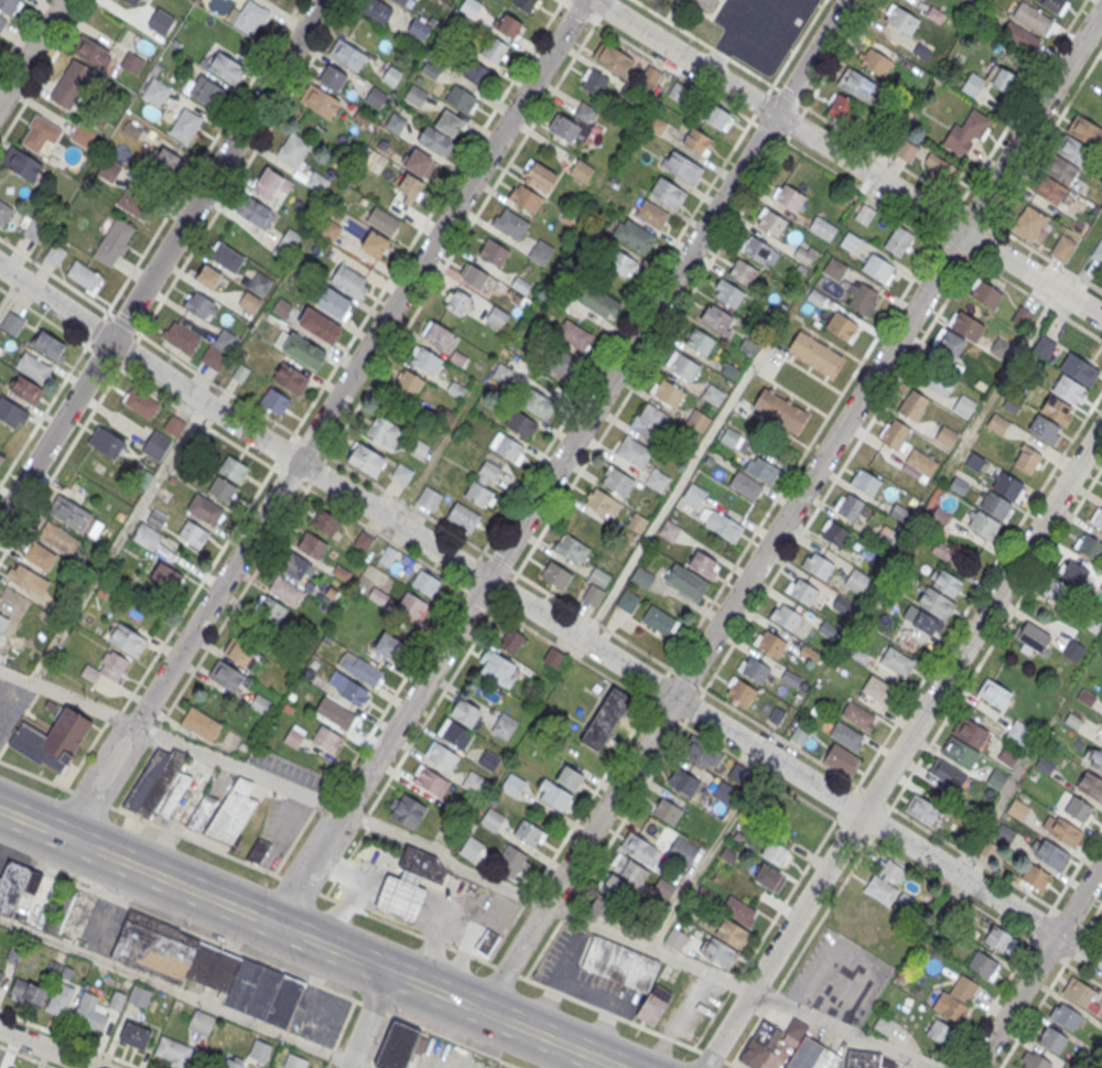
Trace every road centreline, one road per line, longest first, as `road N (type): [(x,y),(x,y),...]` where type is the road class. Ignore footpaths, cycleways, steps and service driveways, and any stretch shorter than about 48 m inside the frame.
road 1 (residential): [(1101,966),(298,463),(0,263)]
road 2 (residential): [(1101,9),(480,1011)]
road 3 (residential): [(847,0),(277,924)]
road 4 (residential): [(585,0),(67,837)]
road 5 (residential): [(1101,426),(703,1067)]
road 6 (secondary): [(619,1067),(0,809)]
road 7 (residential): [(324,0),(0,521)]
road 8 (residential): [(594,0),(1101,318)]
road 9 (residential): [(1101,862),(977,1067)]

